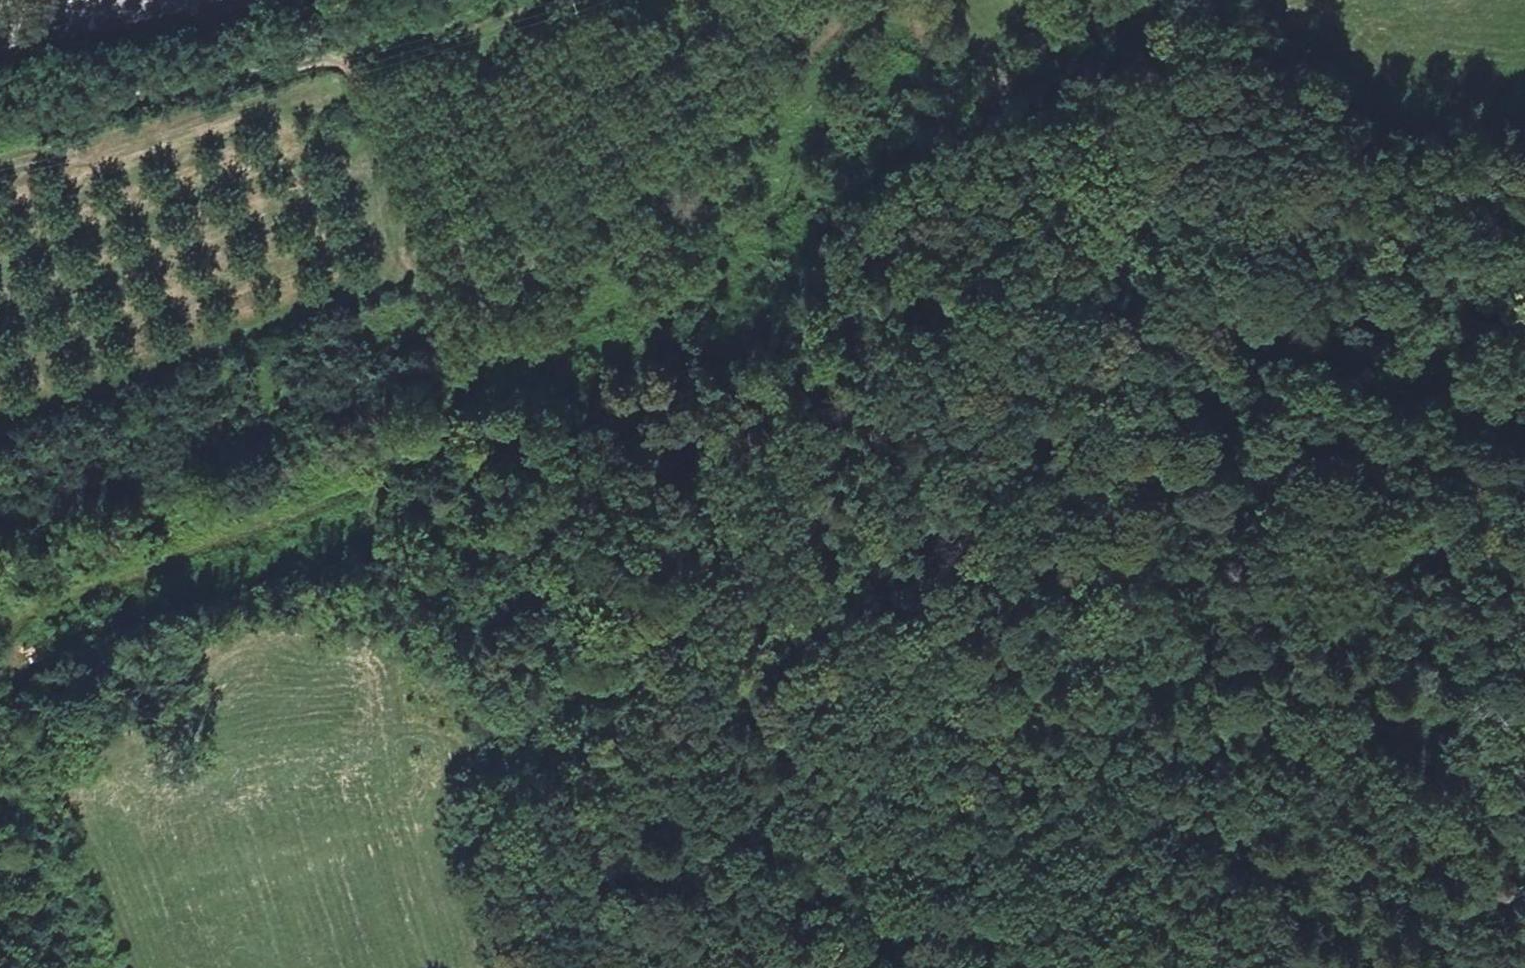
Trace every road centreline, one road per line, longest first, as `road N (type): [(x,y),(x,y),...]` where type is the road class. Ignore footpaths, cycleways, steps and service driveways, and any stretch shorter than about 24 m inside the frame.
road 1 (track): [(0,130),(200,99),(517,0)]
road 2 (track): [(341,59),(437,296),(493,487)]
road 3 (primary): [(0,39),(167,0)]

